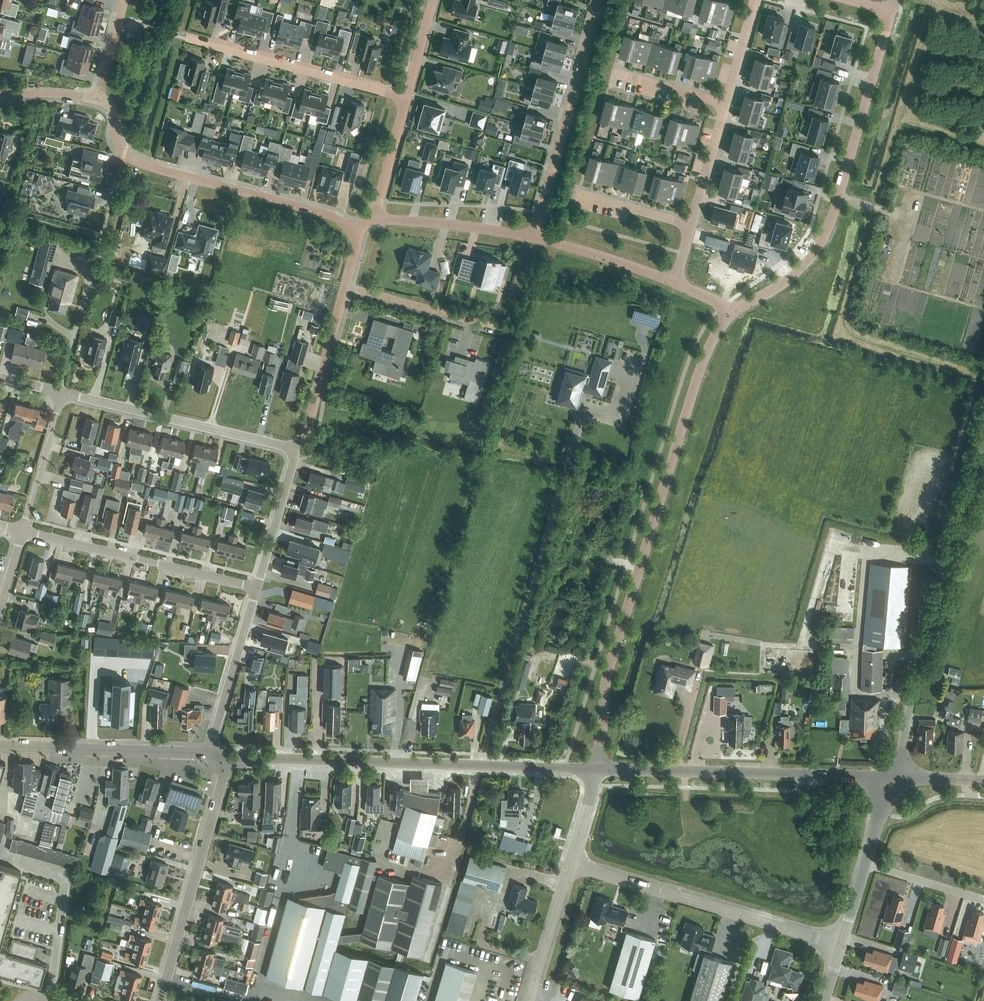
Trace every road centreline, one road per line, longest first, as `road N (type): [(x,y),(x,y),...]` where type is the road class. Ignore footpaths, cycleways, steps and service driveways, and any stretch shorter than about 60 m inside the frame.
road 1 (unclassified): [(734,310),(694,387),(627,609),(606,684),(596,771)]
road 2 (secondary): [(596,771),(228,758)]
road 3 (unclassified): [(891,13),(827,232),(796,271),(734,310)]
road 4 (unclassified): [(893,780),(983,447)]
road 5 (unclassified): [(356,231),(334,216),(133,159),(119,144),(115,114),(97,98)]
road 6 (secondary): [(893,780),(596,771)]
road 7 (unclassified): [(840,943),(571,862)]
road 8 (residential): [(161,1000),(228,758)]
road 9 (residential): [(600,0),(533,236)]
road 10 (residential): [(256,588),(24,533)]
road 11 (unclassified): [(291,448),(60,394)]
road 12 (residential): [(406,99),(190,39)]
road 13 (secondary): [(208,753),(0,745)]
road 14 (residential): [(48,1000),(67,875),(6,857)]
road 15 (unclassified): [(208,753),(256,588)]
road 16 (residential): [(346,288),(512,332)]
road 17 (tertiary): [(840,943),(893,780)]
road 18 (unclassified): [(346,288),(310,419),(291,448)]
road 19 (unclassified): [(533,236),(374,220)]
road 20 (unclassified): [(675,281),(533,236)]
road 21 (unclassified): [(256,588),(294,460),(291,448)]
road 22 (unclassified): [(529,1000),(571,862)]
road 23 (residential): [(24,533),(60,394)]
road 24 (residential): [(374,220),(406,99)]
road 25 (residential): [(691,225),(726,105)]
road 26 (residential): [(60,394),(92,274)]

